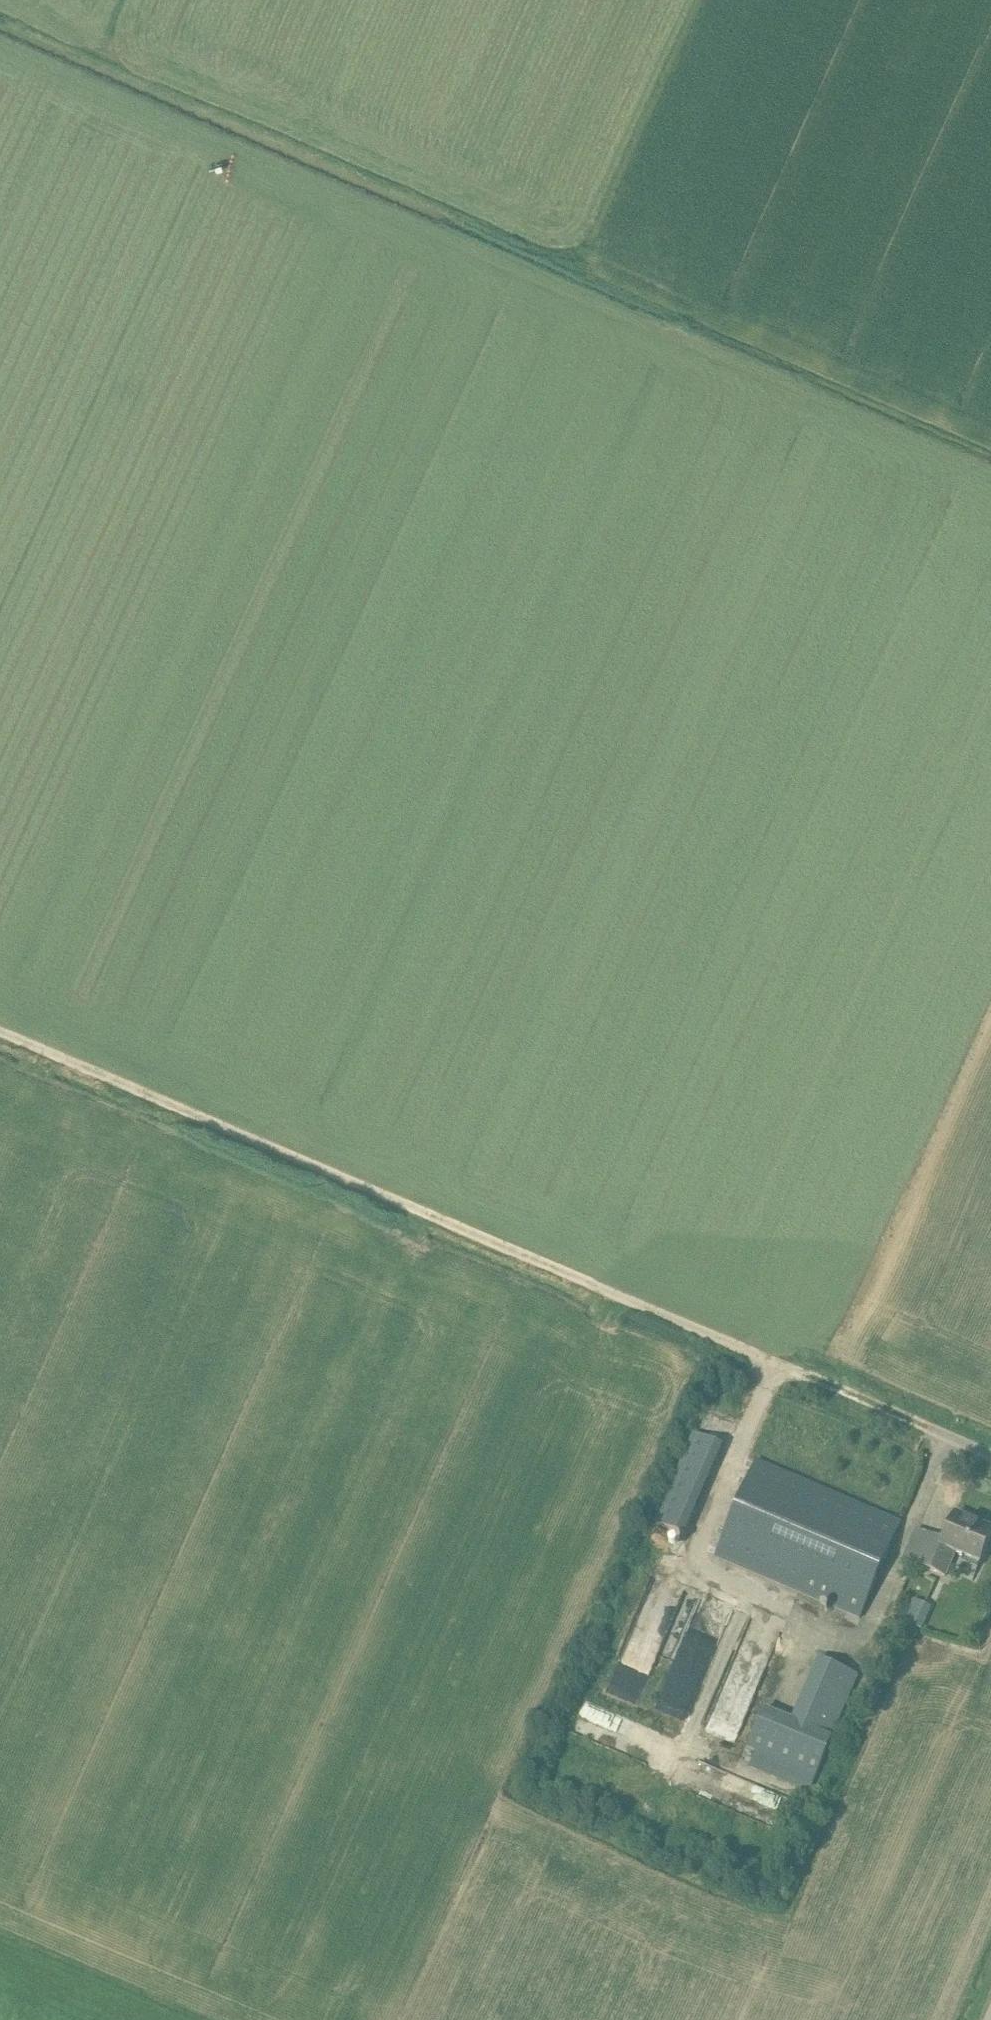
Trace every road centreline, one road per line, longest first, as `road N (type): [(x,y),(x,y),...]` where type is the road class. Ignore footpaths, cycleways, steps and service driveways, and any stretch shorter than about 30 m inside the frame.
road 1 (track): [(806,1376),(0,1032)]
road 2 (unclassified): [(990,1454),(806,1376)]

